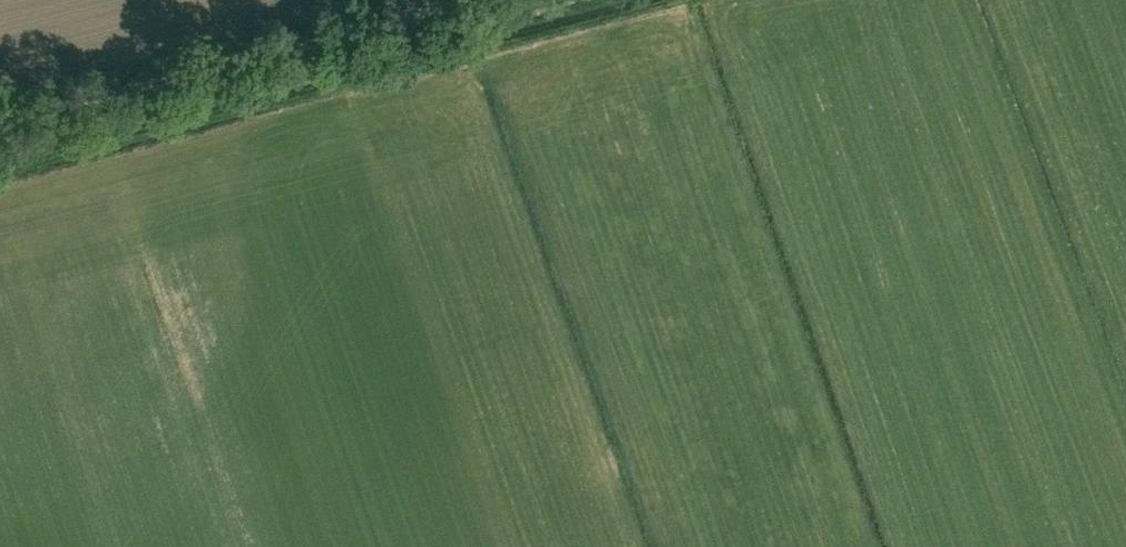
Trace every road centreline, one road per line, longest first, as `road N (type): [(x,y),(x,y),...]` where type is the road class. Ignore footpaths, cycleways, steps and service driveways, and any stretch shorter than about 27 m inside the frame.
road 1 (track): [(0,127),(502,0)]

